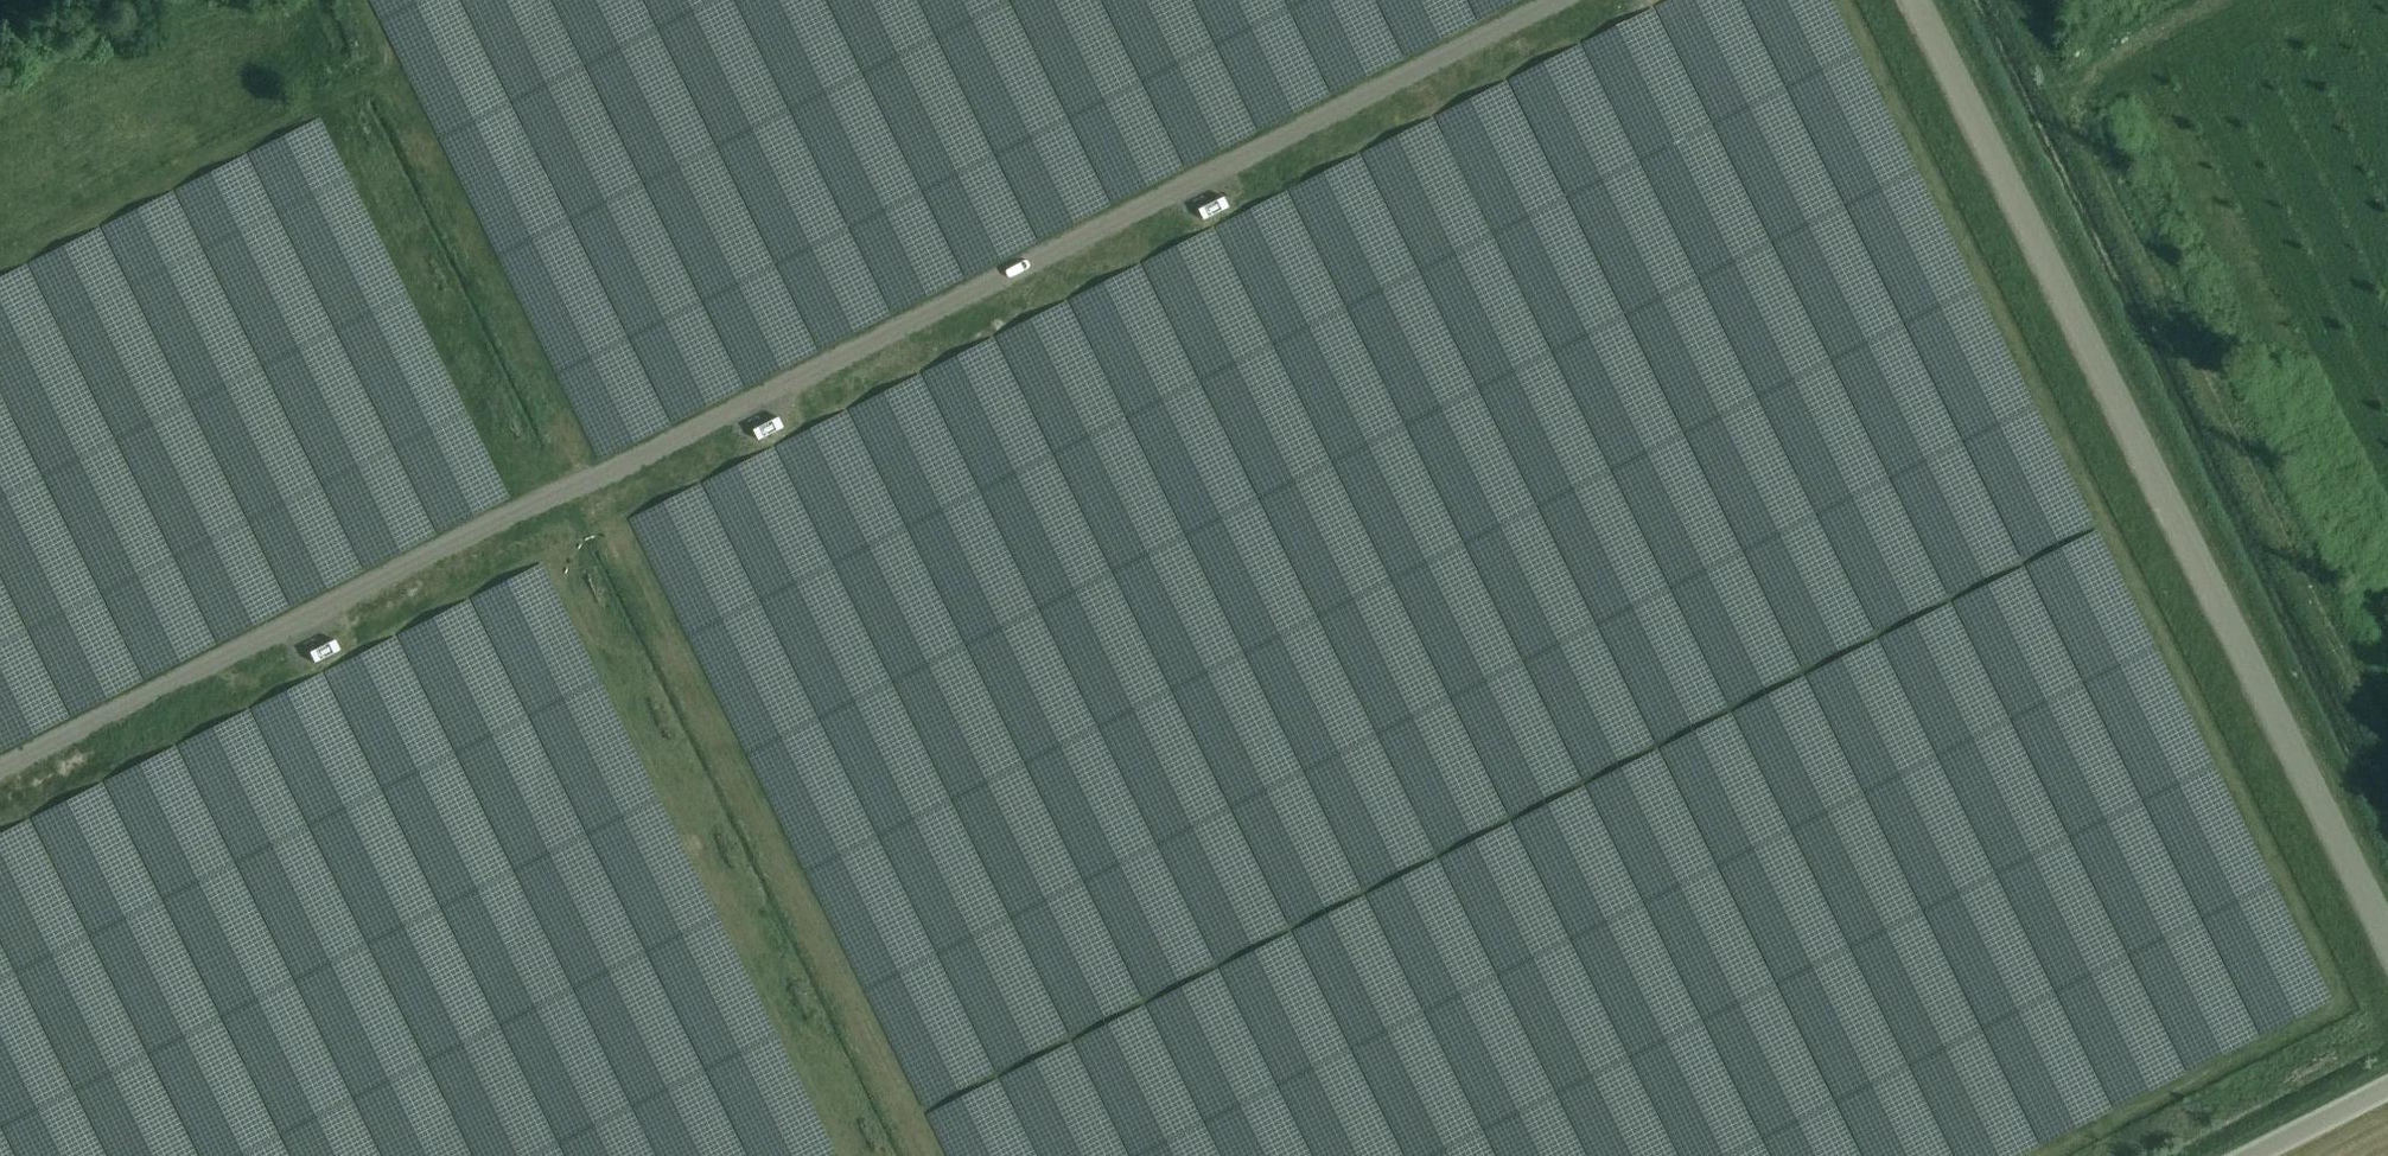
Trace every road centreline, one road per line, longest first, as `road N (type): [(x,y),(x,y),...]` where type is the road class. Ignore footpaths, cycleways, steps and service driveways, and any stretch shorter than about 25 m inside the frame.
road 1 (unclassified): [(2387,927),(1921,0)]
road 2 (unclassified): [(2250,1155),(2387,1089)]

